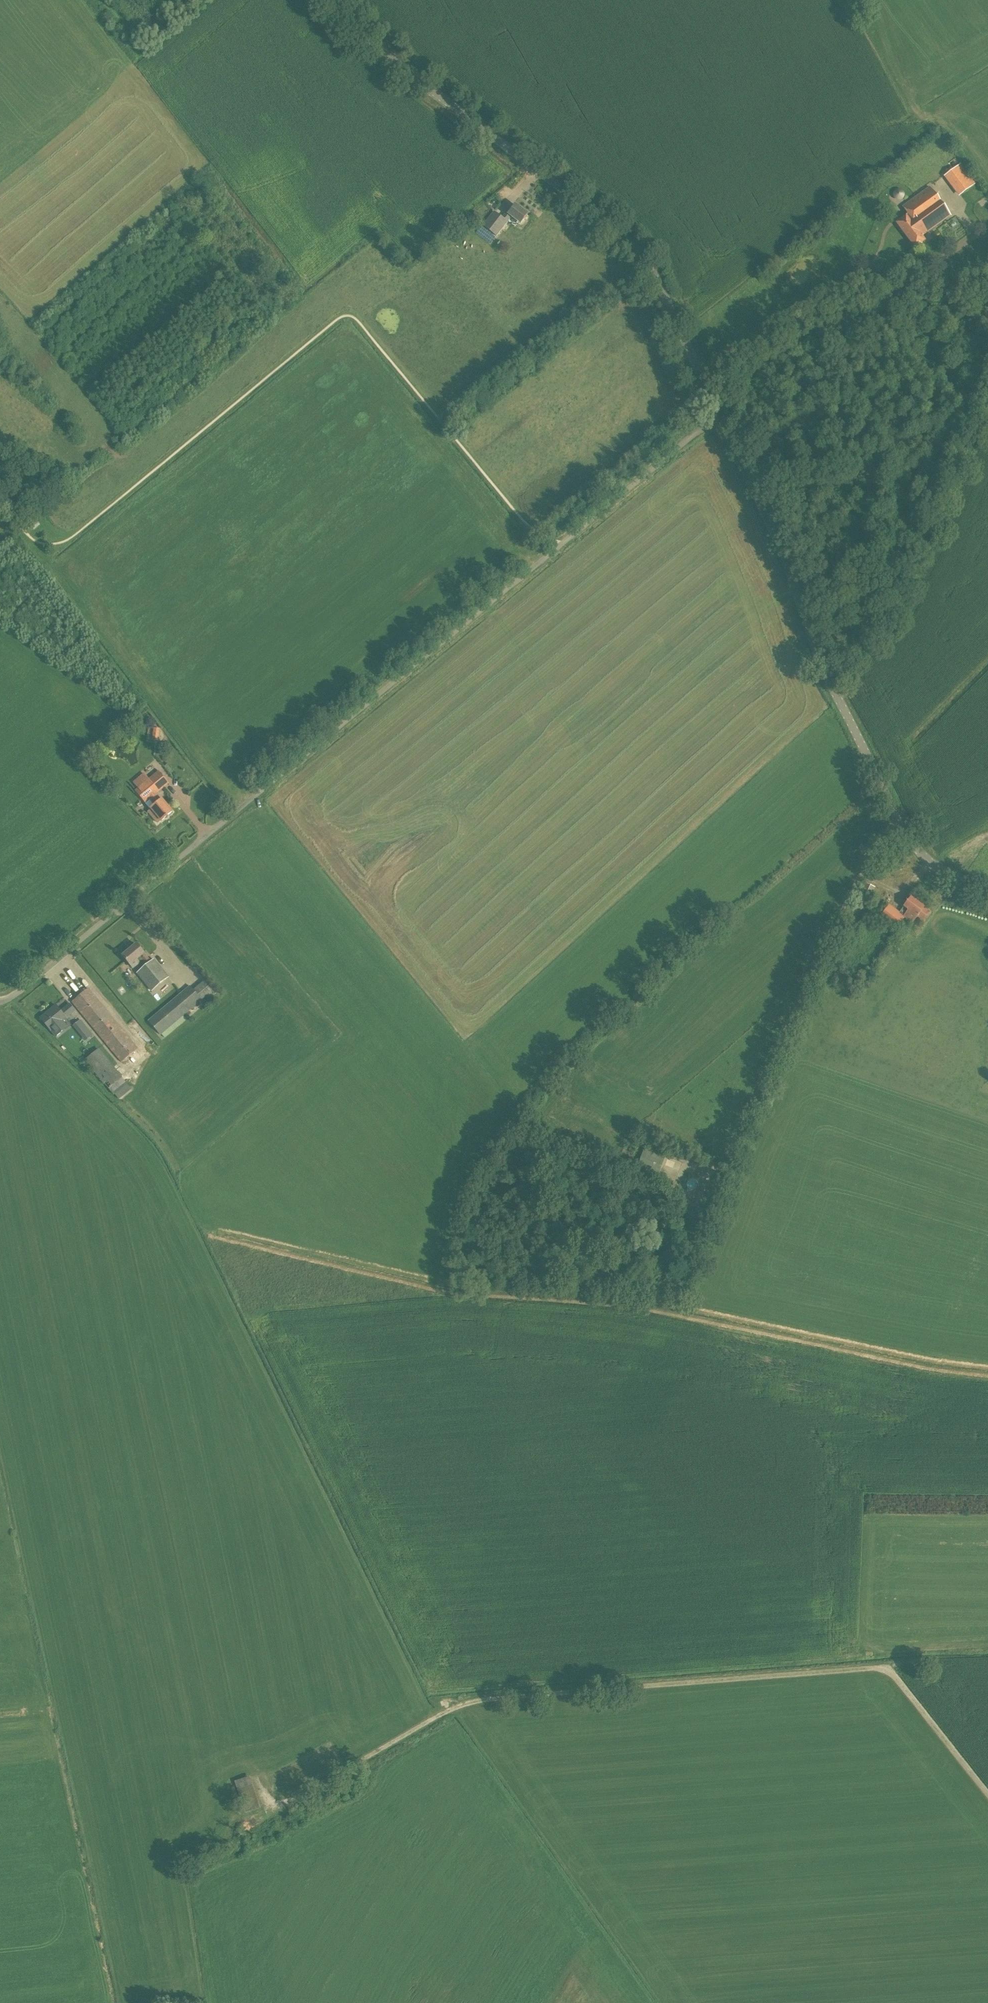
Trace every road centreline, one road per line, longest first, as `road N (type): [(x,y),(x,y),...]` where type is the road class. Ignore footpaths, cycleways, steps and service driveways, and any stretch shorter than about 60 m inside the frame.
road 1 (unclassified): [(720,414),(0,998)]
road 2 (unclassified): [(720,414),(639,256),(325,0)]
road 3 (unclassified): [(901,827),(828,676),(720,414)]
road 4 (unclassified): [(713,1180),(841,902),(865,860),(901,827)]

